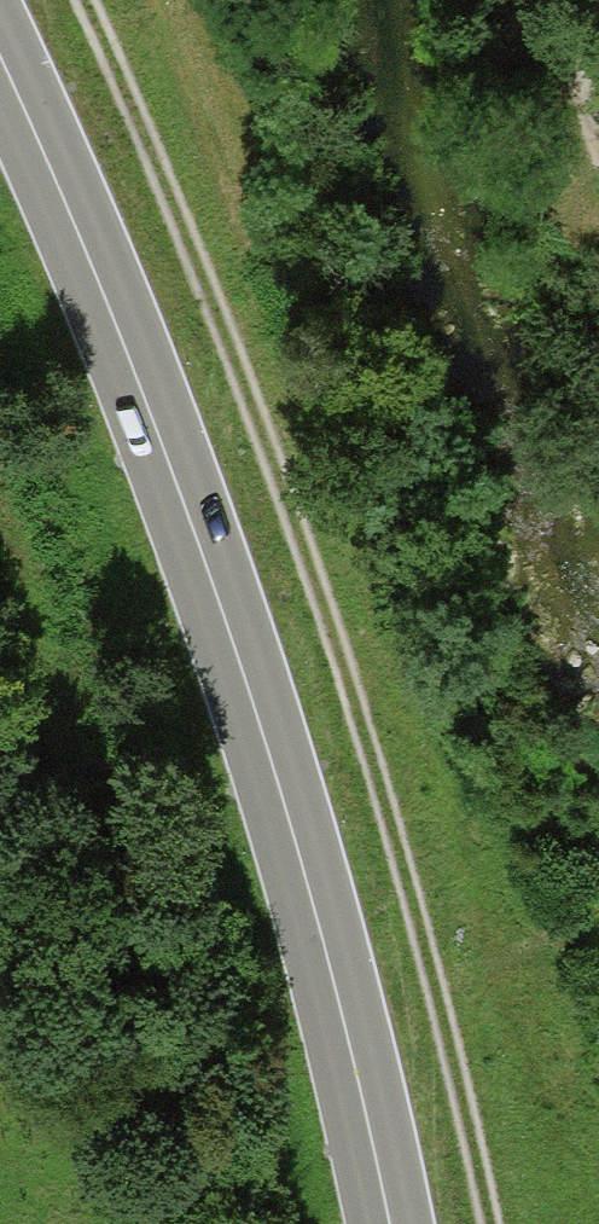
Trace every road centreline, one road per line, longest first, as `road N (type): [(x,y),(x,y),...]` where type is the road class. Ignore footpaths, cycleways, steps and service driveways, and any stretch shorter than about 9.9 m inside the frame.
road 1 (track): [(483,1223),(345,715),(220,358),(68,0)]
road 2 (primary): [(0,57),(182,491),(301,845),(400,1223)]
road 3 (track): [(598,169),(542,0)]

